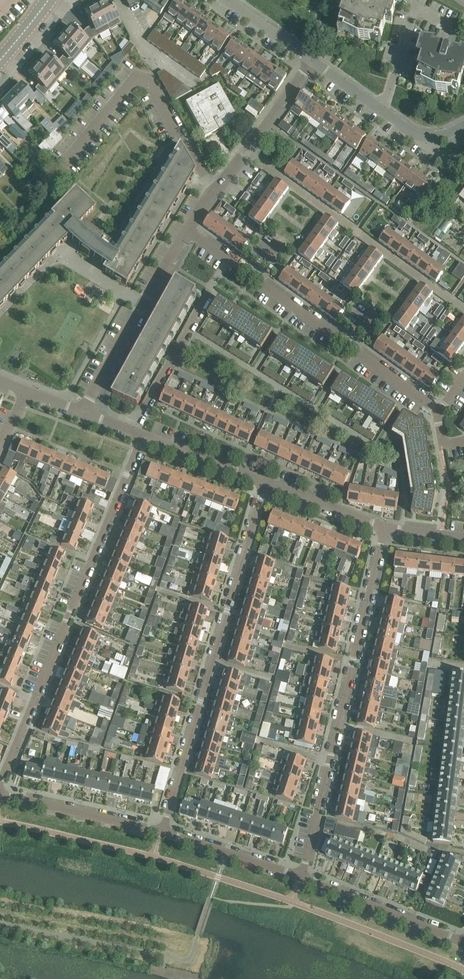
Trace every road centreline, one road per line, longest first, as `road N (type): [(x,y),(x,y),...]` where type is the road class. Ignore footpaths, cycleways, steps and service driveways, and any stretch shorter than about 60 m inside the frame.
road 1 (residential): [(0,789),(143,435)]
road 2 (residential): [(162,832),(265,482)]
road 3 (residential): [(302,876),(383,527)]
road 4 (residential): [(83,413),(187,229)]
road 5 (residential): [(187,229),(313,61)]
road 6 (residential): [(463,125),(433,136),(414,133),(313,61)]
road 7 (unclassified): [(463,941),(302,876)]
road 8 (unclassified): [(162,832),(0,794)]
road 9 (unclassified): [(302,876),(162,832)]
road 10 (residential): [(143,435),(265,482)]
road 11 (residential): [(265,482),(383,527)]

